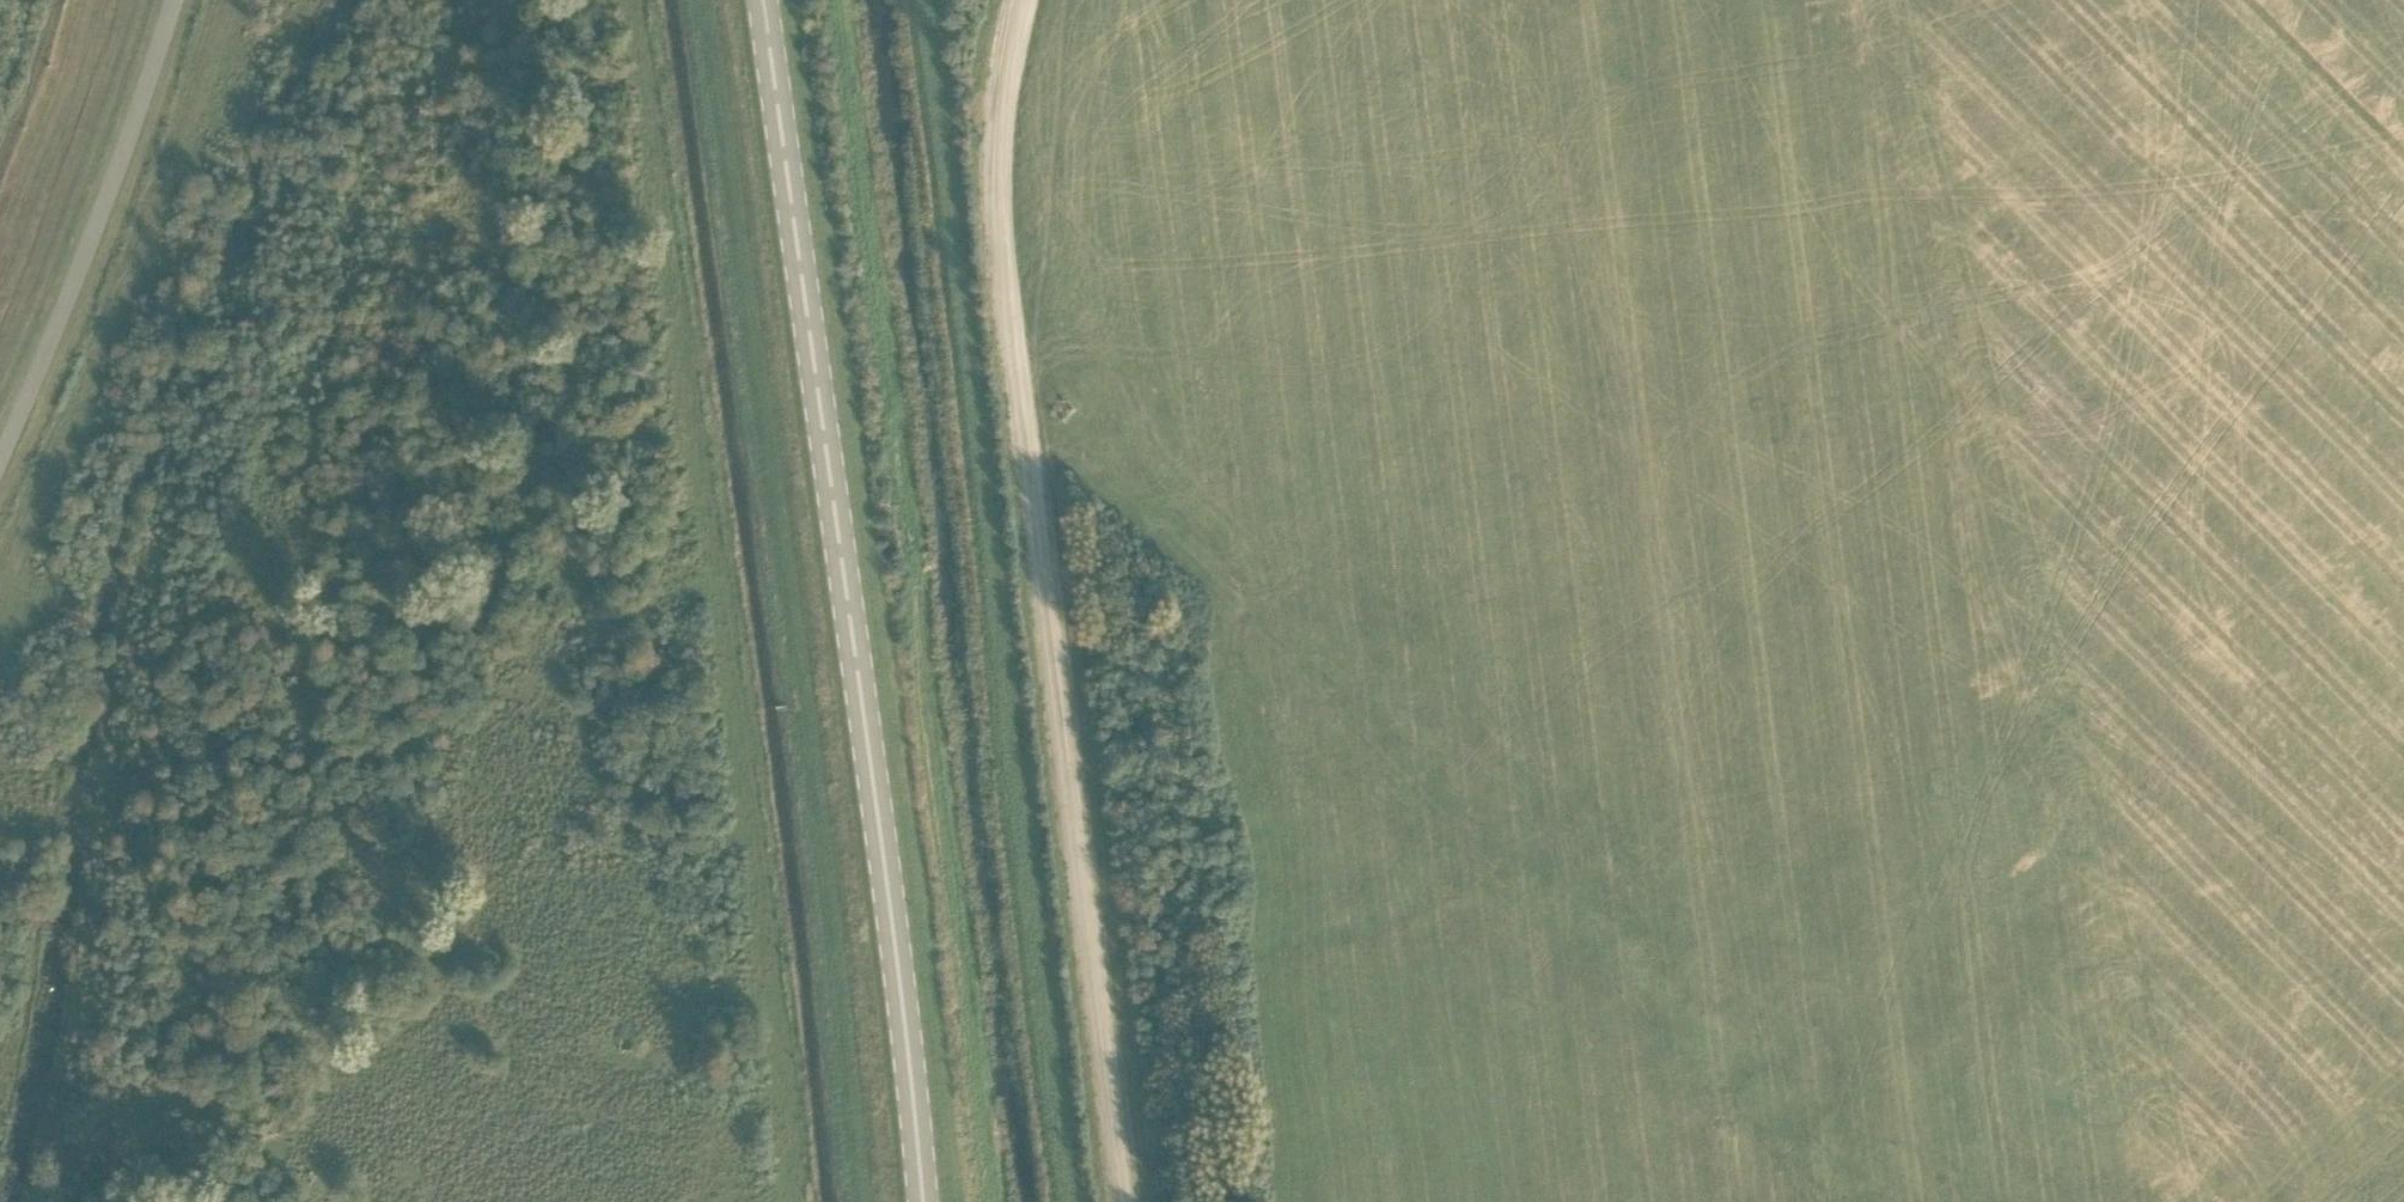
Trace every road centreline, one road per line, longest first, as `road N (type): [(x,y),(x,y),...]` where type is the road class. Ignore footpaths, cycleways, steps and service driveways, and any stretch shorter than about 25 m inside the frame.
road 1 (primary): [(919,1201),(751,0)]
road 2 (track): [(1135,1201),(1003,137),(1025,0)]
road 3 (unclassified): [(0,453),(103,215),(178,0)]

